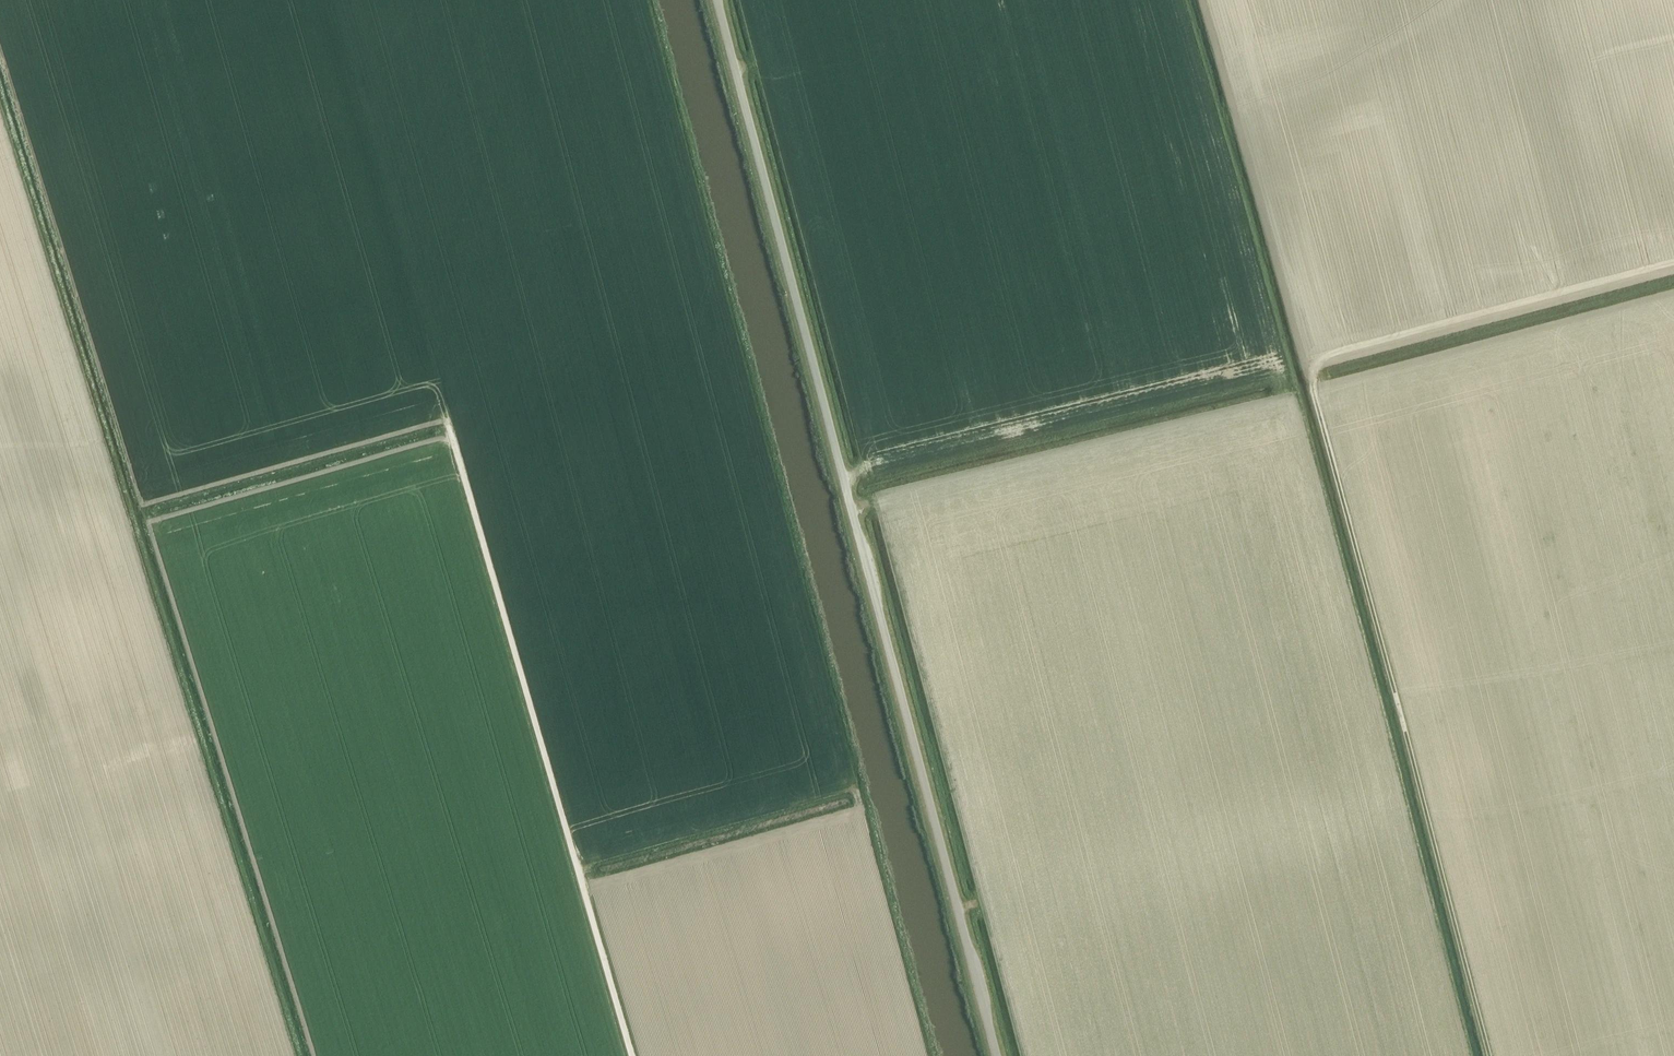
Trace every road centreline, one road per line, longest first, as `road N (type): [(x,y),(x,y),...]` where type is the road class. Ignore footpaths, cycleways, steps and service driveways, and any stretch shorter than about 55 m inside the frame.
road 1 (unclassified): [(995,1055),(716,0)]
road 2 (track): [(1489,1055),(1311,384)]

